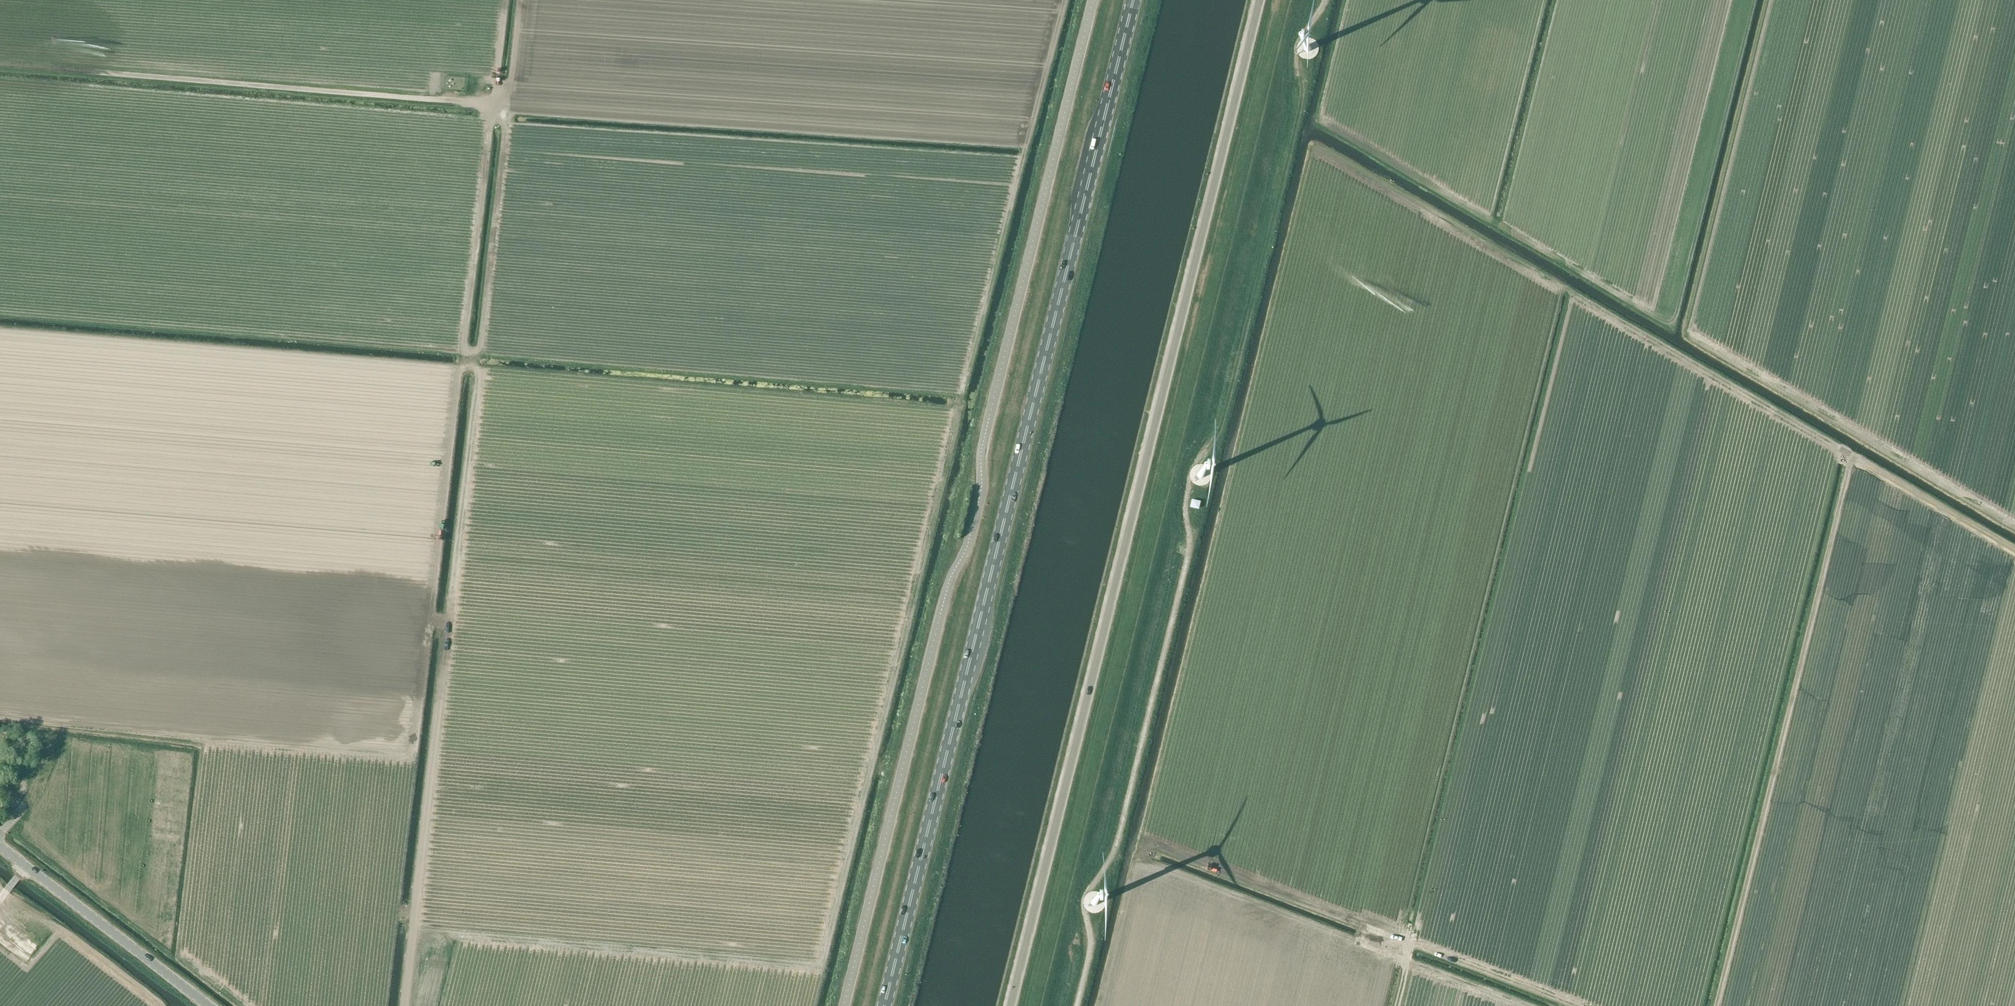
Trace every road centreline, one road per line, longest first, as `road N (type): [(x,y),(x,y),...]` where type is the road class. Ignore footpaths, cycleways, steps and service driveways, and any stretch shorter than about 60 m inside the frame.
road 1 (unclassified): [(844,1005),(947,588),(971,535),(983,443),(1093,0)]
road 2 (unclassified): [(1010,1005),(1260,0)]
road 3 (primary): [(885,1005),(1135,0)]
road 4 (track): [(0,64),(495,104)]
road 5 (unclassified): [(209,1005),(0,846)]
road 6 (track): [(495,104),(506,128),(480,347)]

